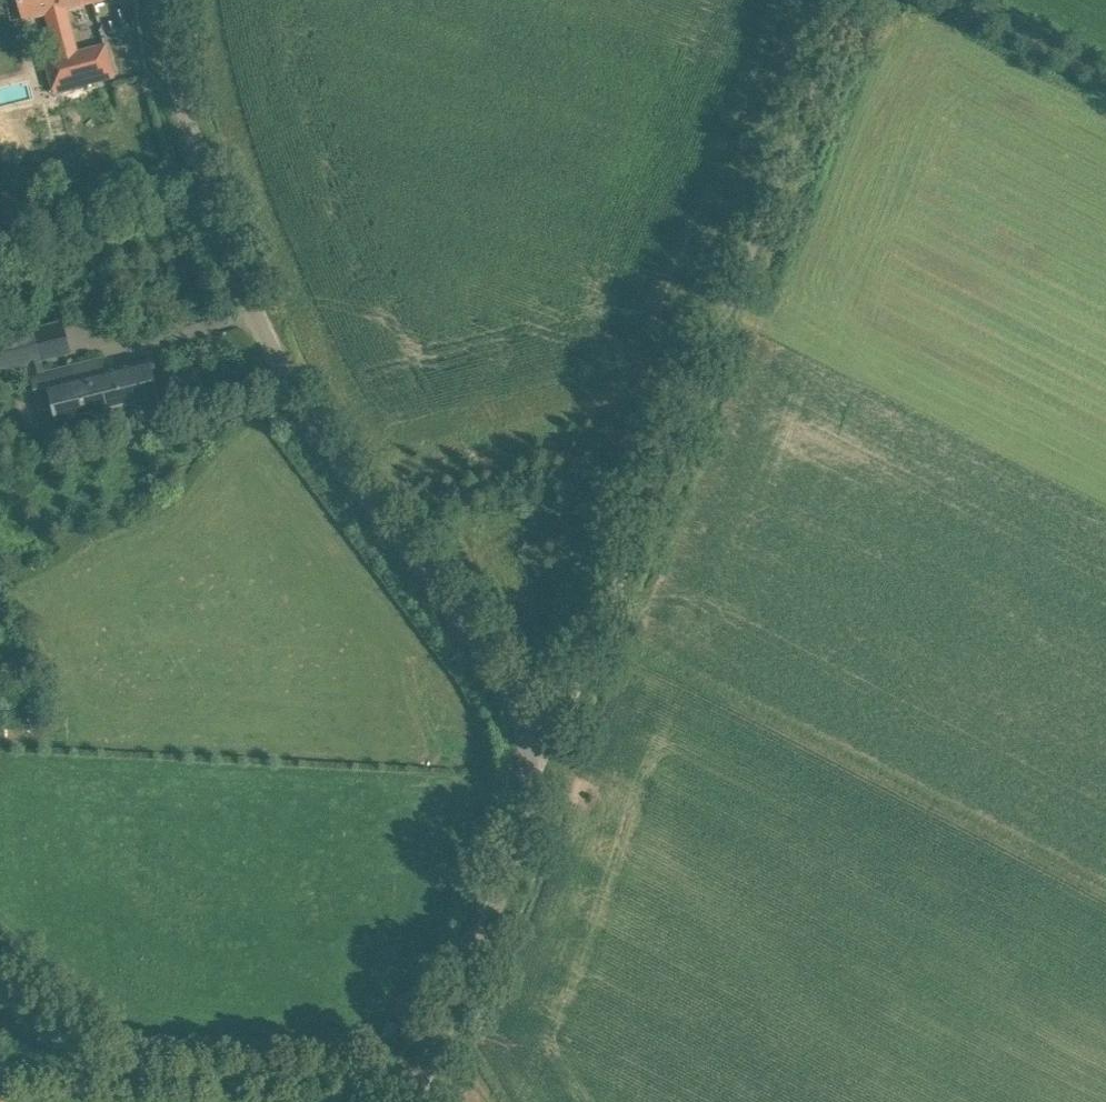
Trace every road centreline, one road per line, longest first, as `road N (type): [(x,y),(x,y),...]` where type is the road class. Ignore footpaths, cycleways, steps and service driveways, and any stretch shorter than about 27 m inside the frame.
road 1 (unclassified): [(528,744),(501,672),(345,477),(267,334),(188,117),(169,0)]
road 2 (unclassified): [(528,744),(571,705),(853,0)]
road 3 (unclassified): [(528,744),(518,841),(409,1101)]

